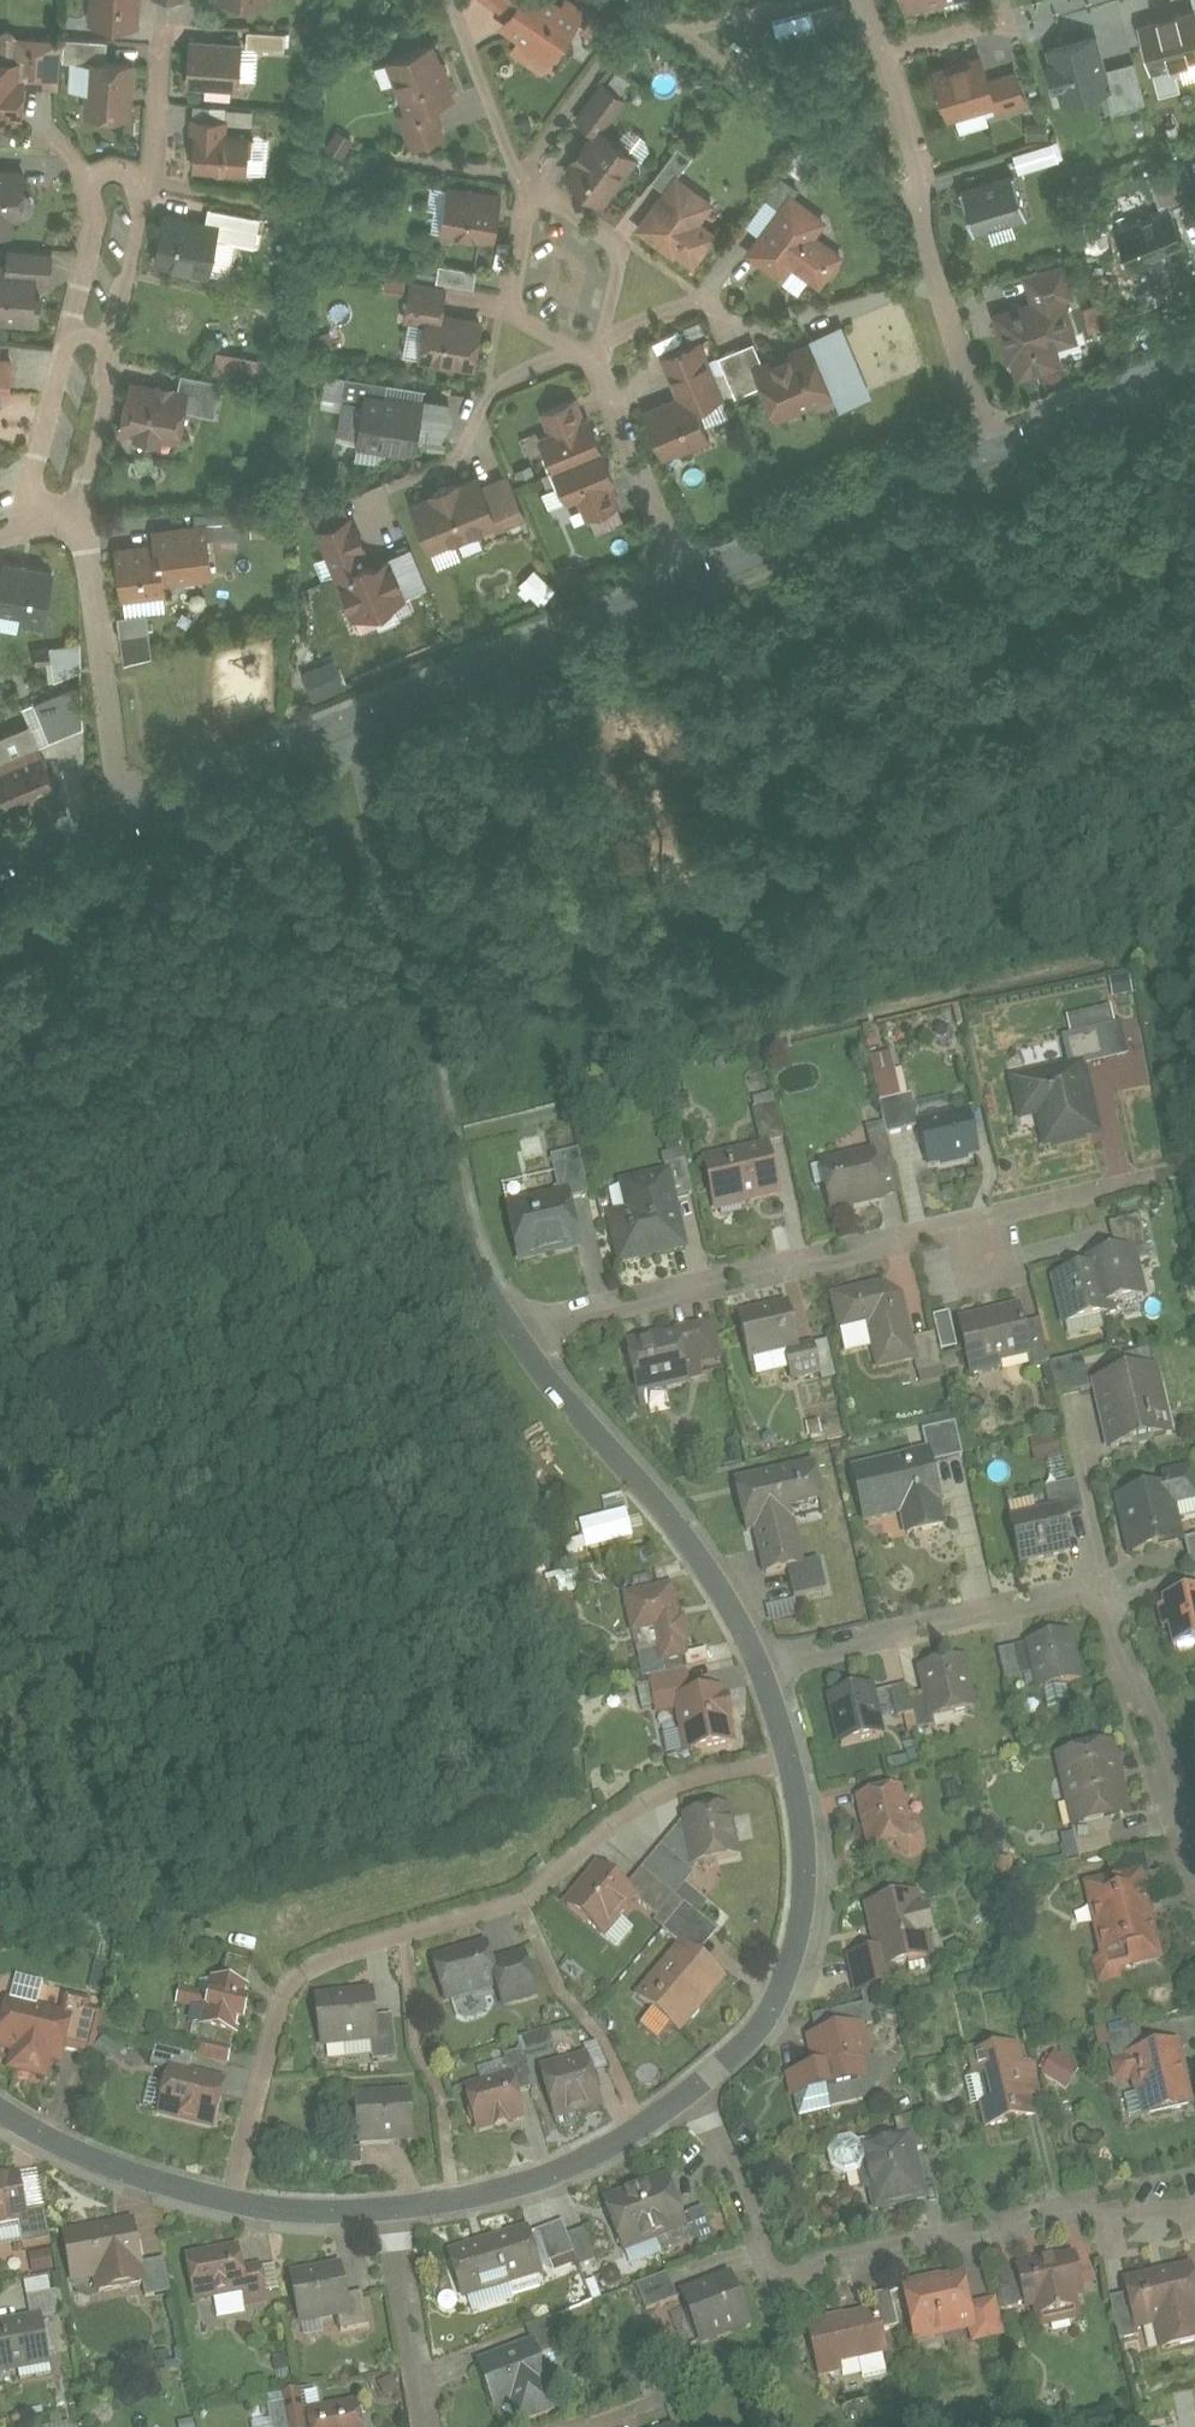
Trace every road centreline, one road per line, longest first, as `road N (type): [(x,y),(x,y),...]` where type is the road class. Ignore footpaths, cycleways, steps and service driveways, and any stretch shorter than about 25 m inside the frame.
road 1 (residential): [(786,1764),(664,1792),(515,1906),(307,1968),(281,1992),(223,2207)]
road 2 (residential): [(1194,1890),(1097,1591),(758,1672)]
road 3 (residential): [(511,1340),(1147,1181)]
road 4 (residential): [(353,729),(466,1260),(511,1340)]
road 5 (residential): [(694,2098),(766,2277),(804,2280),(1050,2221),(1194,2207)]
road 6 (residential): [(511,1340),(632,1481),(758,1672)]
road 7 (residential): [(786,1764),(801,1856),(790,1952),(757,2028),(694,2098)]
road 8 (residential): [(353,729),(678,576)]
road 9 (residential): [(694,2098),(604,2155),(515,2191),(380,2218)]
road 10 (residential): [(919,200),(642,10)]
road 11 (residential): [(678,576),(986,451)]
road 12 (residential): [(114,829),(85,507)]
road 13 (residential): [(598,356),(565,356),(487,391),(451,457),(369,500)]
road 14 (residential): [(986,451),(919,200)]
road 15 (residential): [(114,829),(353,729)]
road 16 (residential): [(223,2207),(117,2173),(0,2116)]
road 17 (residential): [(678,576),(598,356)]
road 18 (residential): [(986,451),(1194,360)]
road 19 (residential): [(530,190),(506,309),(598,356)]
road 20 (residential): [(598,356),(624,245),(530,190)]
road 21 (residential): [(421,2426),(380,2218)]
road 22 (residential): [(1085,0),(882,55)]
road 23 (residential): [(598,356),(615,337),(705,302),(752,332),(779,327)]
road 24 (residential): [(63,338),(28,487),(33,510),(52,520)]
road 25 (residential): [(530,190),(457,13)]
road 26 (residential): [(85,507),(111,347)]
road 27 (residential): [(111,347),(149,190)]
road 28 (residential): [(380,2218),(223,2207)]
road 29 (residential): [(149,190),(156,37)]
road 30 (residential): [(84,190),(89,235),(63,338)]
road 31 (residential): [(882,55),(919,200)]
road 32 (residential): [(0,874),(114,829)]

